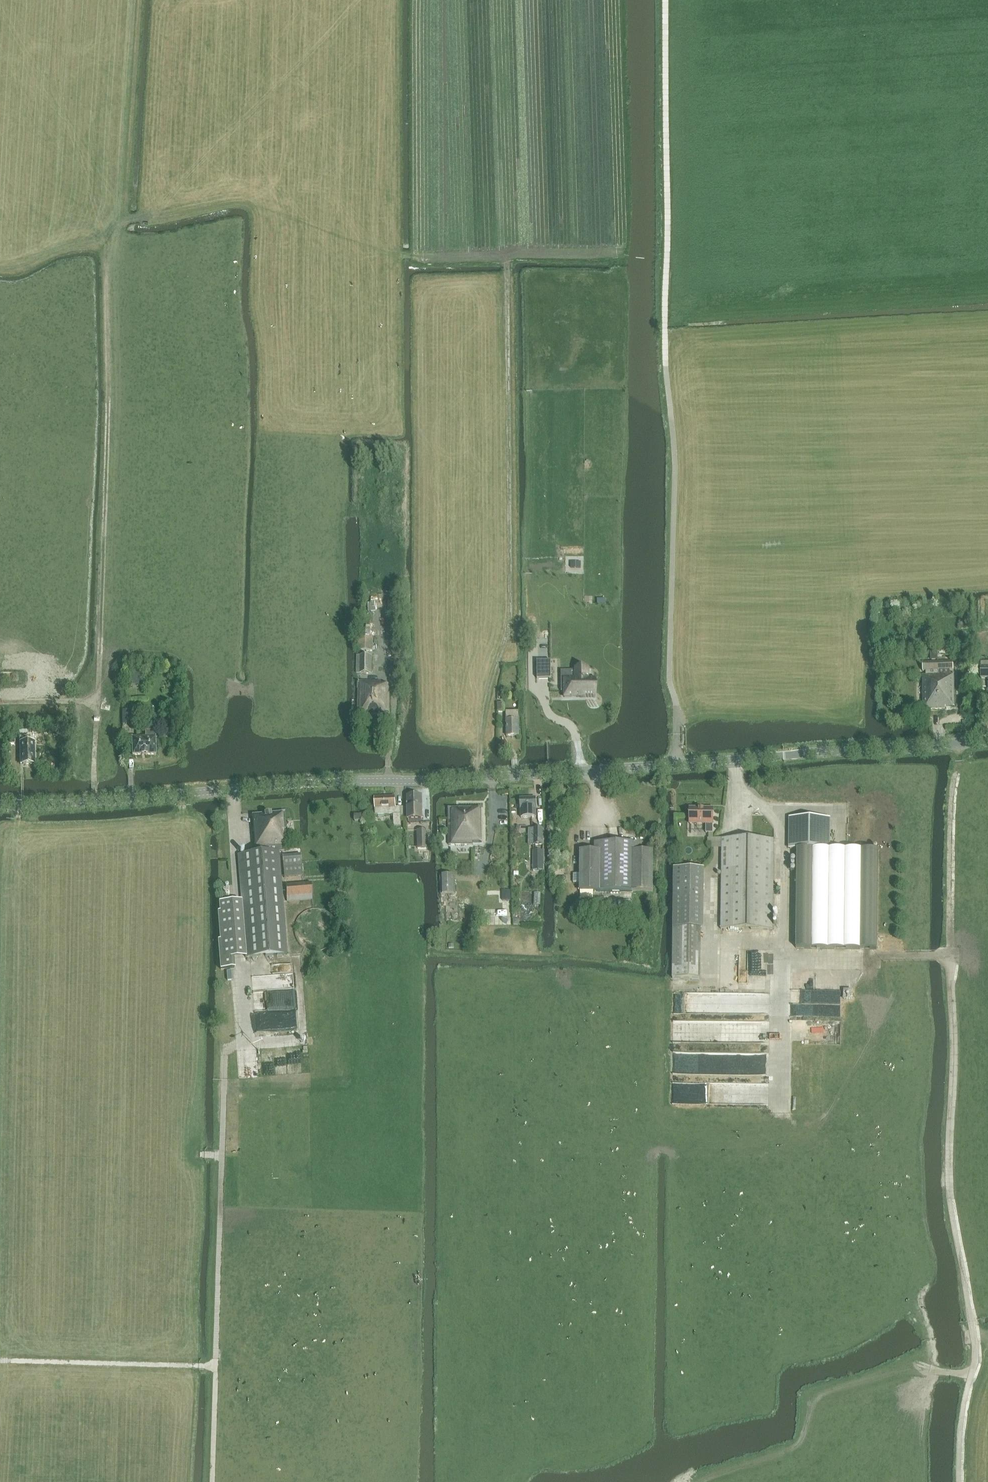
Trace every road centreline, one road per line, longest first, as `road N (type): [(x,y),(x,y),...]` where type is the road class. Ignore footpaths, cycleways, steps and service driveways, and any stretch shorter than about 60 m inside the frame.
road 1 (tertiary): [(0,806),(987,741)]
road 2 (track): [(677,765),(670,681),(676,462),(666,368),(666,0)]
road 3 (track): [(972,1374),(977,1351),(950,1205),(949,1136),(951,820),(961,743)]
road 4 (track): [(507,257),(395,254),(298,225),(247,194),(114,230),(126,55)]
road 5 (track): [(507,257),(509,625),(477,709),(478,777)]
road 6 (track): [(114,230),(105,242),(97,702)]
road 7 (track): [(211,1481),(214,1365),(0,1361)]
road 8 (track): [(960,1481),(972,1374),(924,1366)]
road 9 (track): [(214,1365),(218,1215)]

